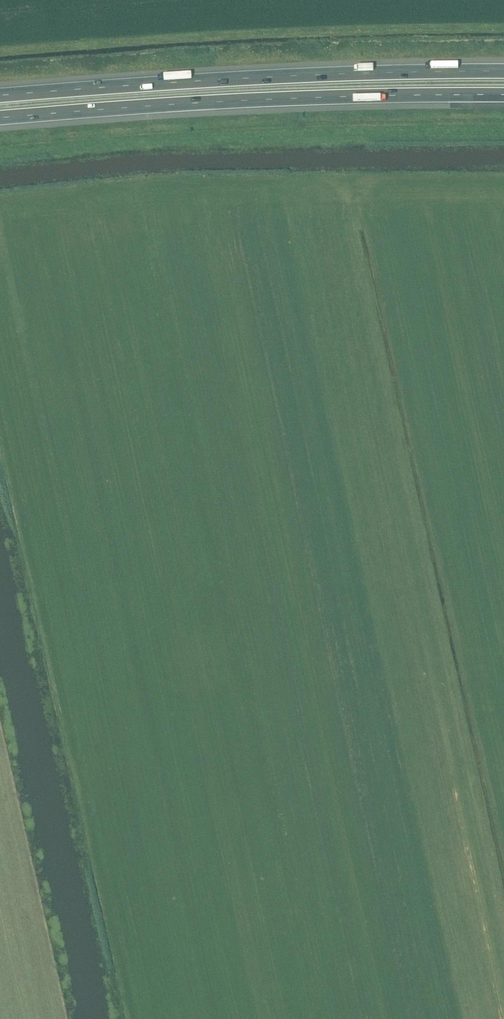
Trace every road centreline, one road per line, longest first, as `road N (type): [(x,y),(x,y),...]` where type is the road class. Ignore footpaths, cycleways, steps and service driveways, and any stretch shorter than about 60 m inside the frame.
road 1 (motorway): [(0,118),(337,95),(503,94)]
road 2 (motorway): [(503,70),(0,95)]

